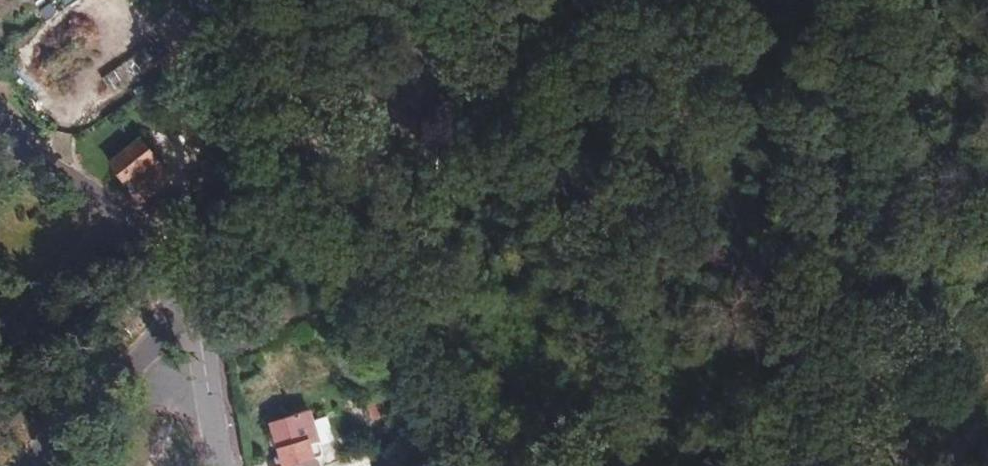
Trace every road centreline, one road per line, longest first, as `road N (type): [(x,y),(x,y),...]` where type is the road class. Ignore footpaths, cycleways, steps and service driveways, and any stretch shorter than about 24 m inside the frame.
road 1 (unclassified): [(200,297),(345,153),(498,156),(583,172),(659,204),(749,270),(811,292),(858,288),(896,270),(987,151)]
road 2 (track): [(345,153),(443,72),(559,0)]
road 3 (unclassified): [(25,465),(190,306)]
road 4 (residential): [(122,209),(0,319)]
road 5 (unclassified): [(190,306),(203,339),(224,465)]
road 6 (residential): [(122,209),(0,127)]

